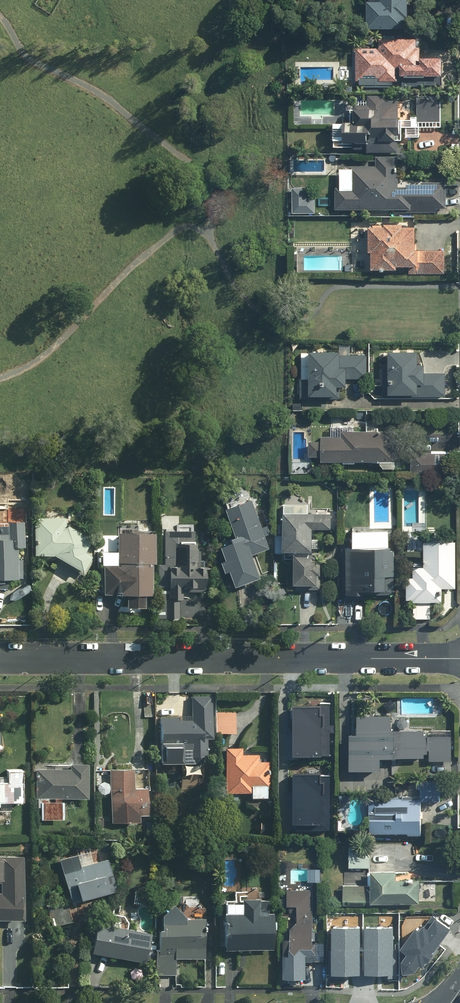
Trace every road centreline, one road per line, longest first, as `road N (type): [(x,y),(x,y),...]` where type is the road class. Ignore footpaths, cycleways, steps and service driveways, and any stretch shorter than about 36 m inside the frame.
road 1 (residential): [(0,659),(459,660)]

